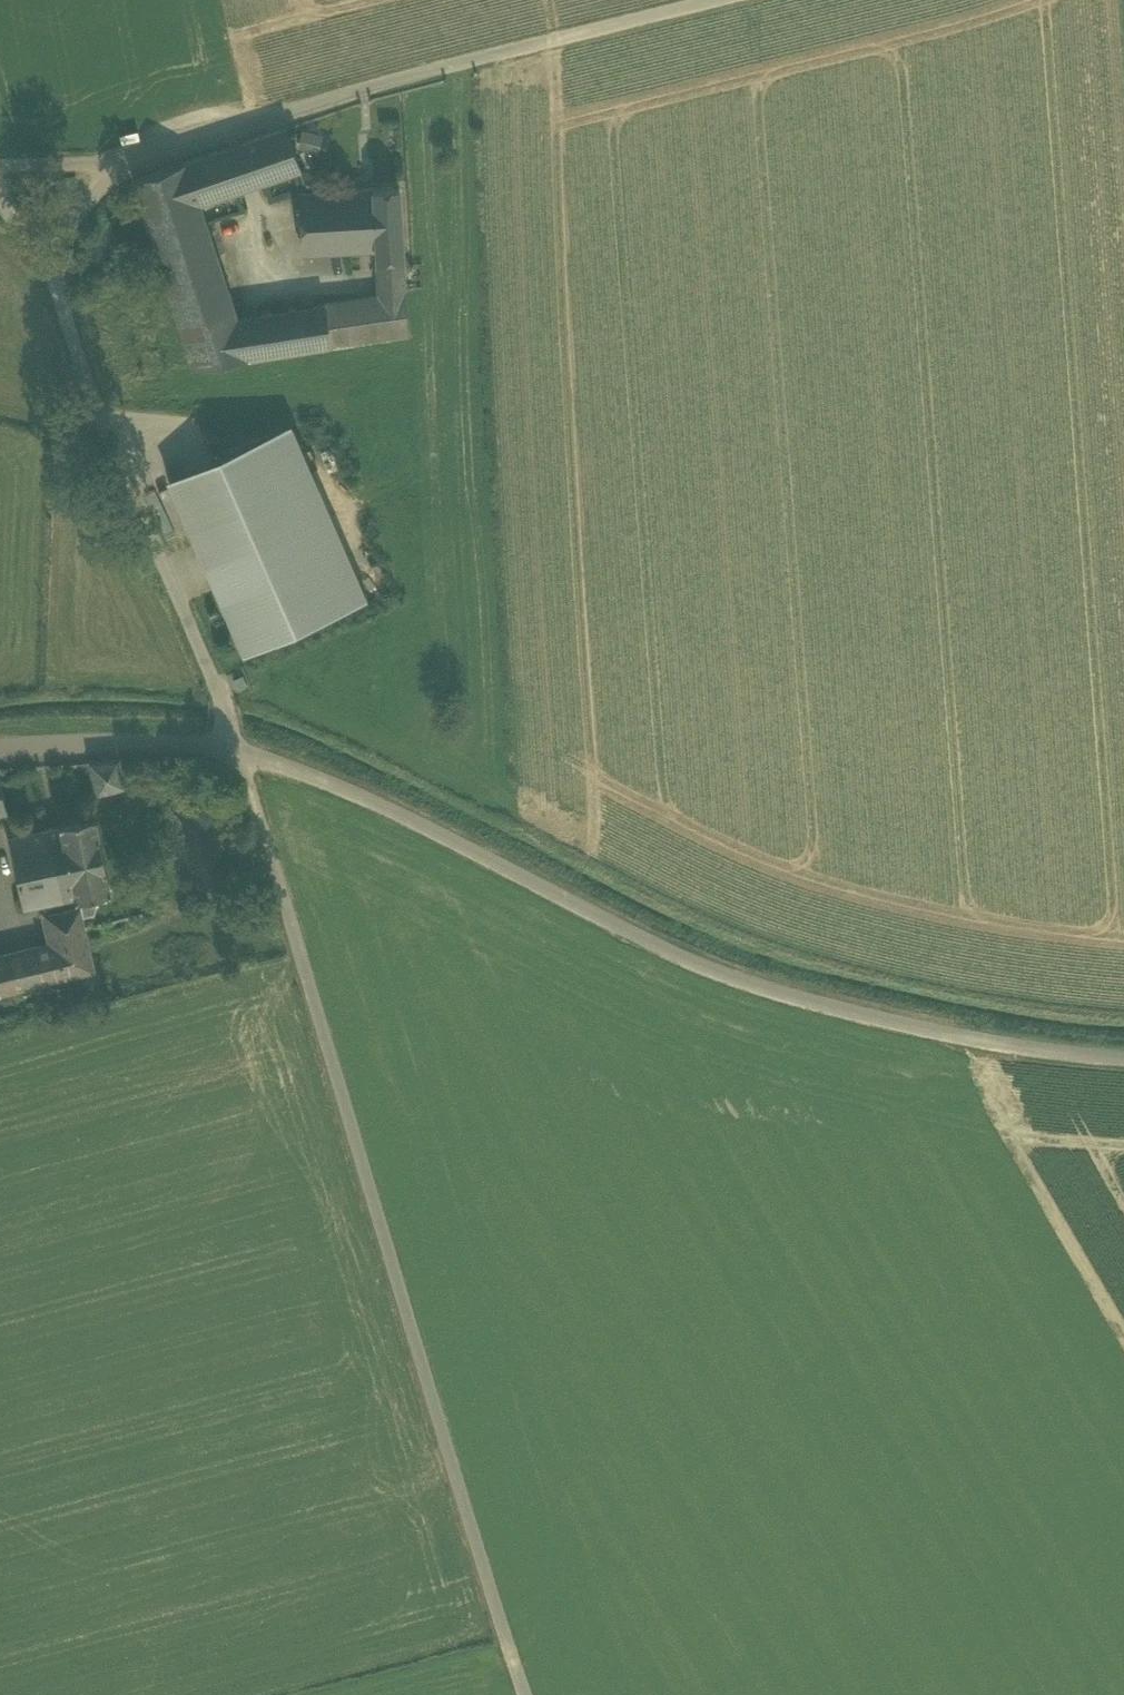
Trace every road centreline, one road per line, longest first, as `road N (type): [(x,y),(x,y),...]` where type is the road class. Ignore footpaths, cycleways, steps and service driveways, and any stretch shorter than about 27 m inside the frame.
road 1 (unclassified): [(237,746),(525,1694)]
road 2 (unclassified): [(1123,1056),(1037,1053),(894,1031),(697,964),(237,746)]
road 3 (unclassified): [(713,0),(427,71),(121,163)]
road 4 (unclassified): [(237,746),(43,252)]
road 5 (unclassified): [(237,746),(55,741),(0,748)]
road 6 (unclassified): [(121,163),(0,163)]

